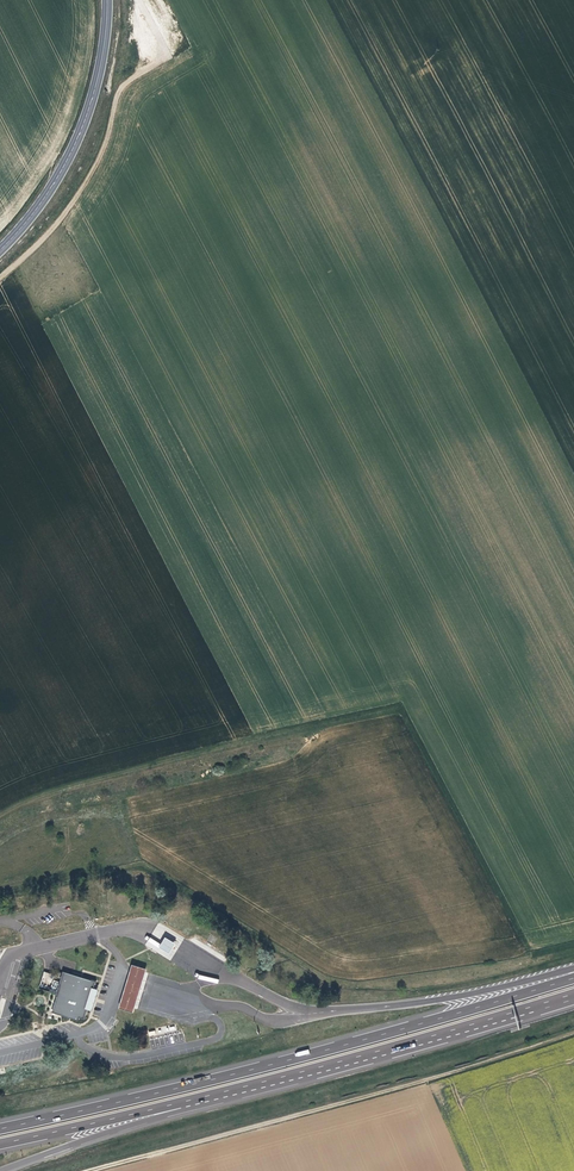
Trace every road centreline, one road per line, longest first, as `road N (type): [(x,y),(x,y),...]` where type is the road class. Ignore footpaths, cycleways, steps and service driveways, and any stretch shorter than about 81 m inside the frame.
road 1 (motorway): [(573,976),(243,1072),(0,1128)]
road 2 (motorway): [(202,1100),(573,996)]
road 3 (track): [(138,0),(172,56),(123,81),(83,186),(0,275)]
road 4 (secondary): [(0,251),(56,180),(86,122),(108,0)]
road 5 (motorway): [(1,1170),(202,1100)]
road 6 (motorway): [(0,1143),(202,1100)]

